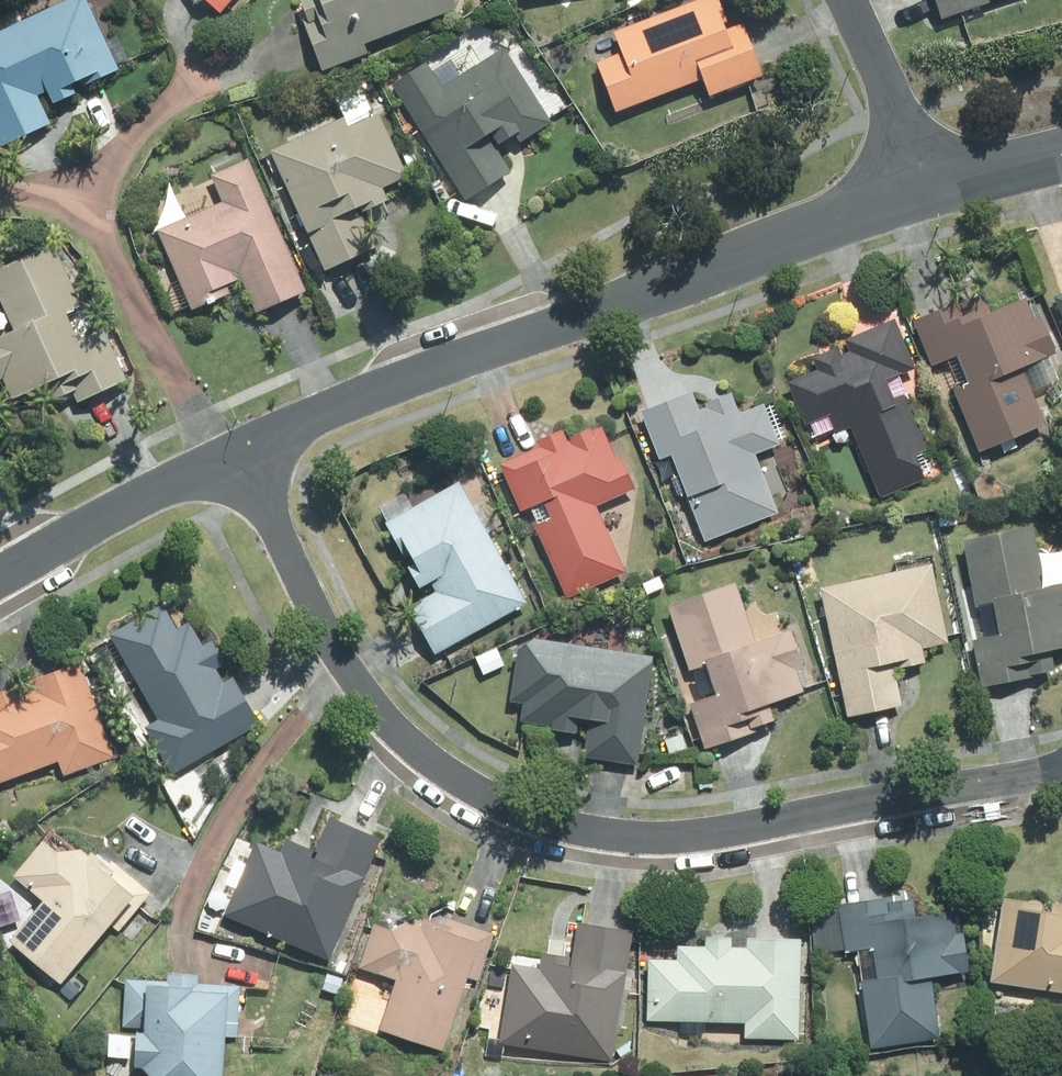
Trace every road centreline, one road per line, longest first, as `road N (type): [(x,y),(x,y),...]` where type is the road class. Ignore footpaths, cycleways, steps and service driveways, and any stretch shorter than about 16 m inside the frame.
road 1 (residential): [(1061,778),(678,837),(598,836),(513,812),(443,771),(354,682),(233,453)]
road 2 (residential): [(233,453),(440,364),(924,183)]
road 3 (residential): [(0,578),(233,453)]
road 4 (residential): [(842,0),(924,183)]
road 5 (residential): [(924,183),(1061,152)]

